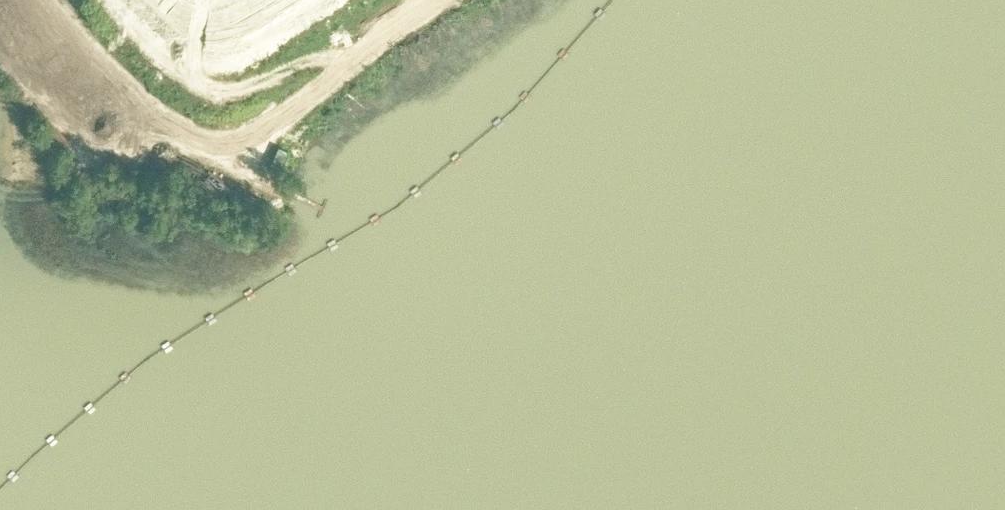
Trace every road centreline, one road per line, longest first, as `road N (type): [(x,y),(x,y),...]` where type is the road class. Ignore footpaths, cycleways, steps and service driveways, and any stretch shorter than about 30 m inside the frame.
road 1 (track): [(431,0),(268,127),(230,140),(187,138),(156,119),(110,76),(51,0)]

